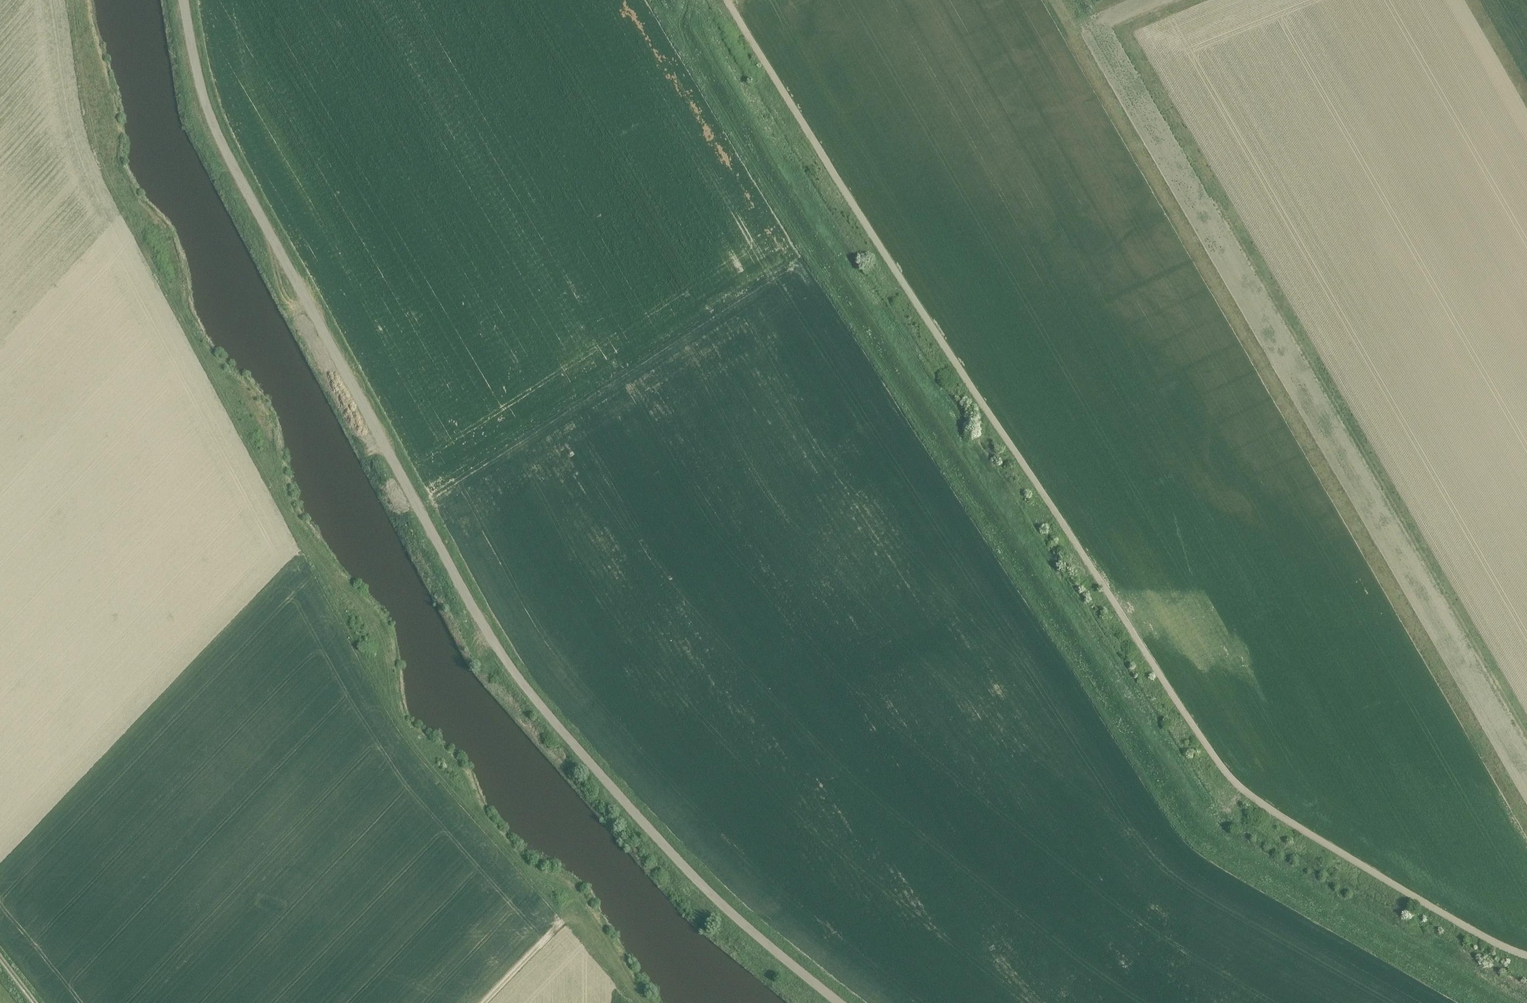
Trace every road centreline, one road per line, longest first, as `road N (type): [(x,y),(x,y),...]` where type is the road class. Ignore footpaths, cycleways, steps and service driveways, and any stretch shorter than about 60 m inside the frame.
road 1 (track): [(840,1002),(682,866),(513,672),(223,146),(203,94),(184,0)]

